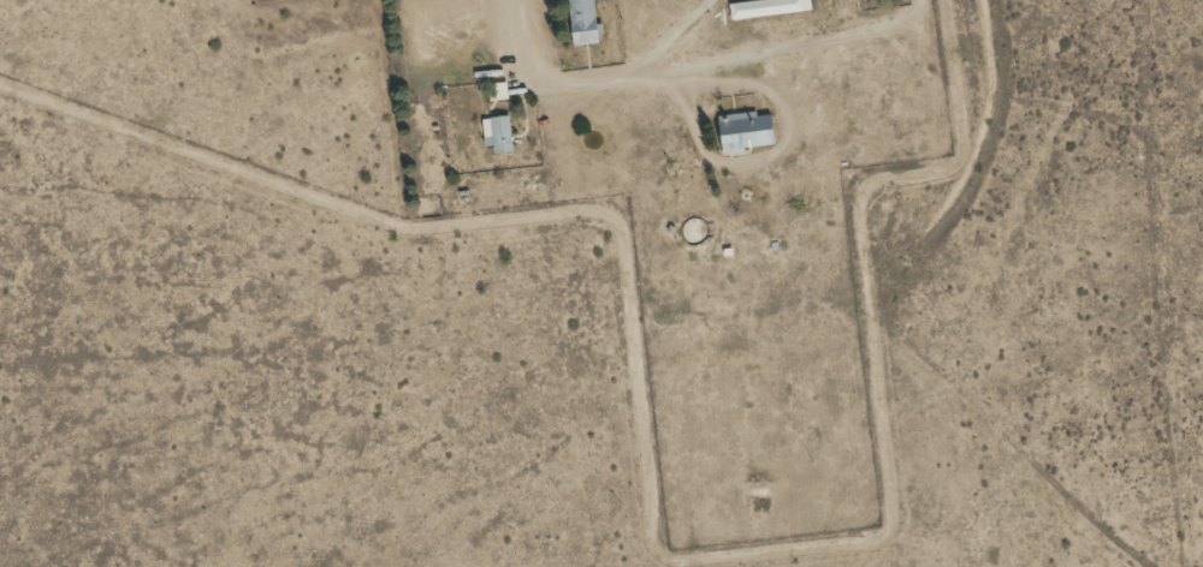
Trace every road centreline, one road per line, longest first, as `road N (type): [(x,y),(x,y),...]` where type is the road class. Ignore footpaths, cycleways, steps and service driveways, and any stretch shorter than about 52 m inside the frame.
road 1 (track): [(1202,119),(1139,133),(1050,127),(944,99),(926,74),(660,68),(616,0)]
road 2 (track): [(1163,566),(1139,359),(1139,133),(1120,0)]
road 3 (track): [(148,0),(257,38),(470,86),(600,86),(660,68)]

